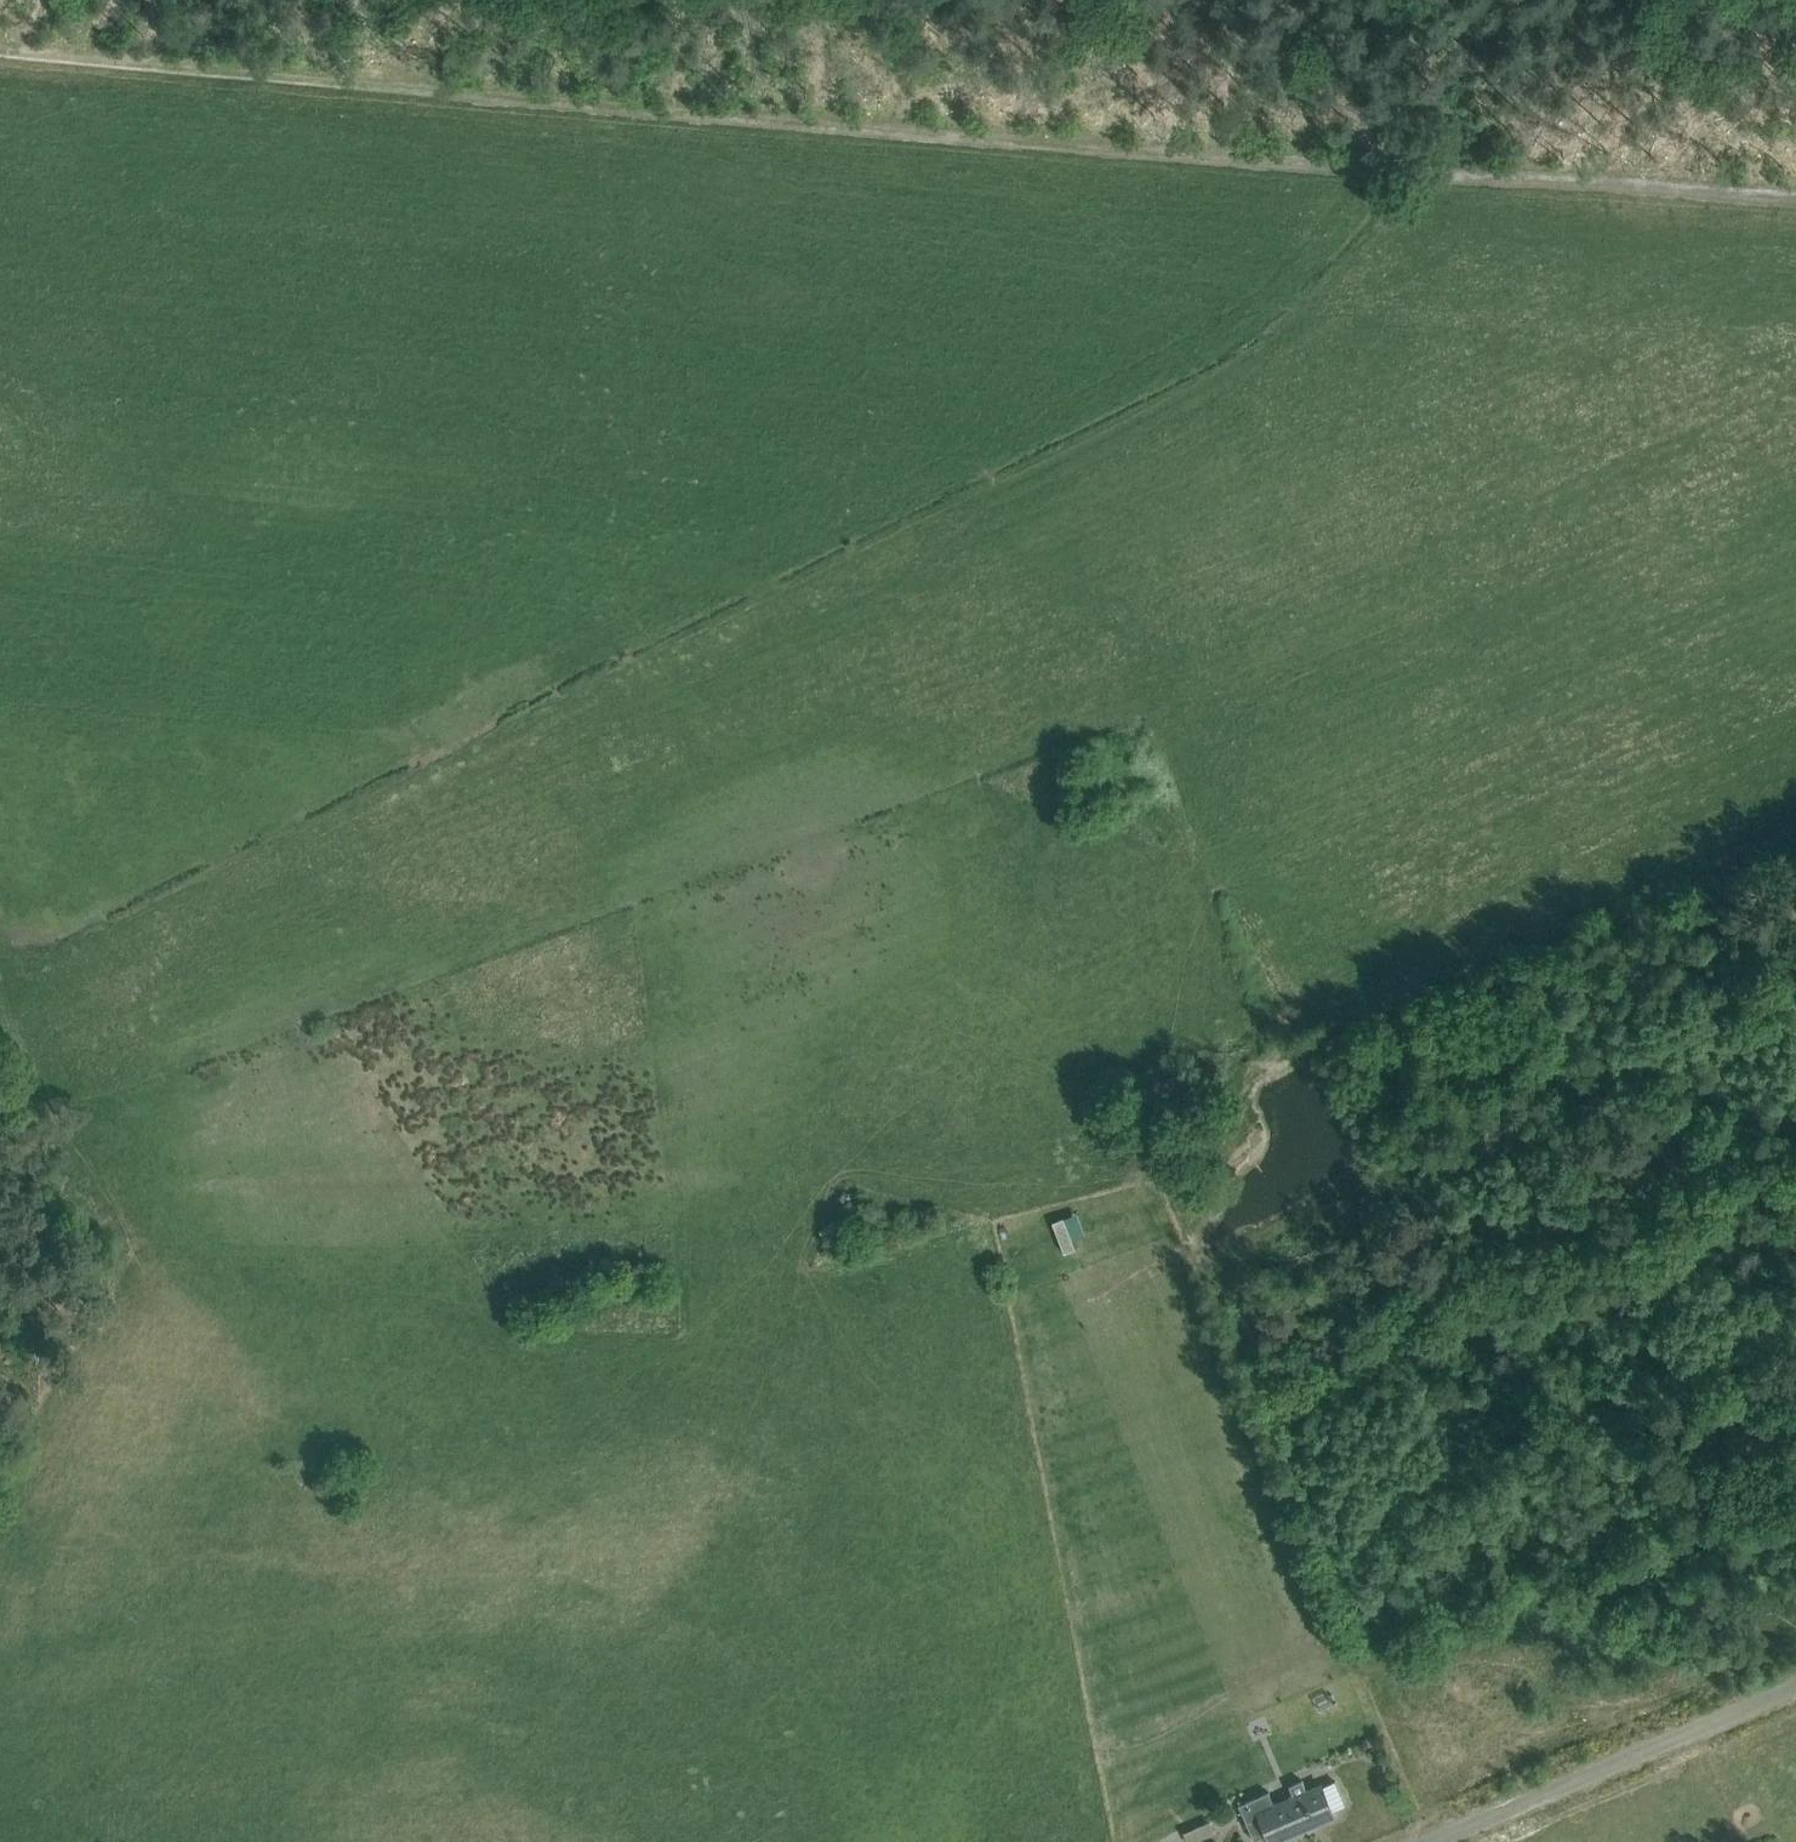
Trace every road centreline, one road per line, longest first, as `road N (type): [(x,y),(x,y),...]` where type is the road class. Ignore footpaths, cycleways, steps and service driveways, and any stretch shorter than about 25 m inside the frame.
road 1 (unclassified): [(1436,1841),(1795,1687)]

